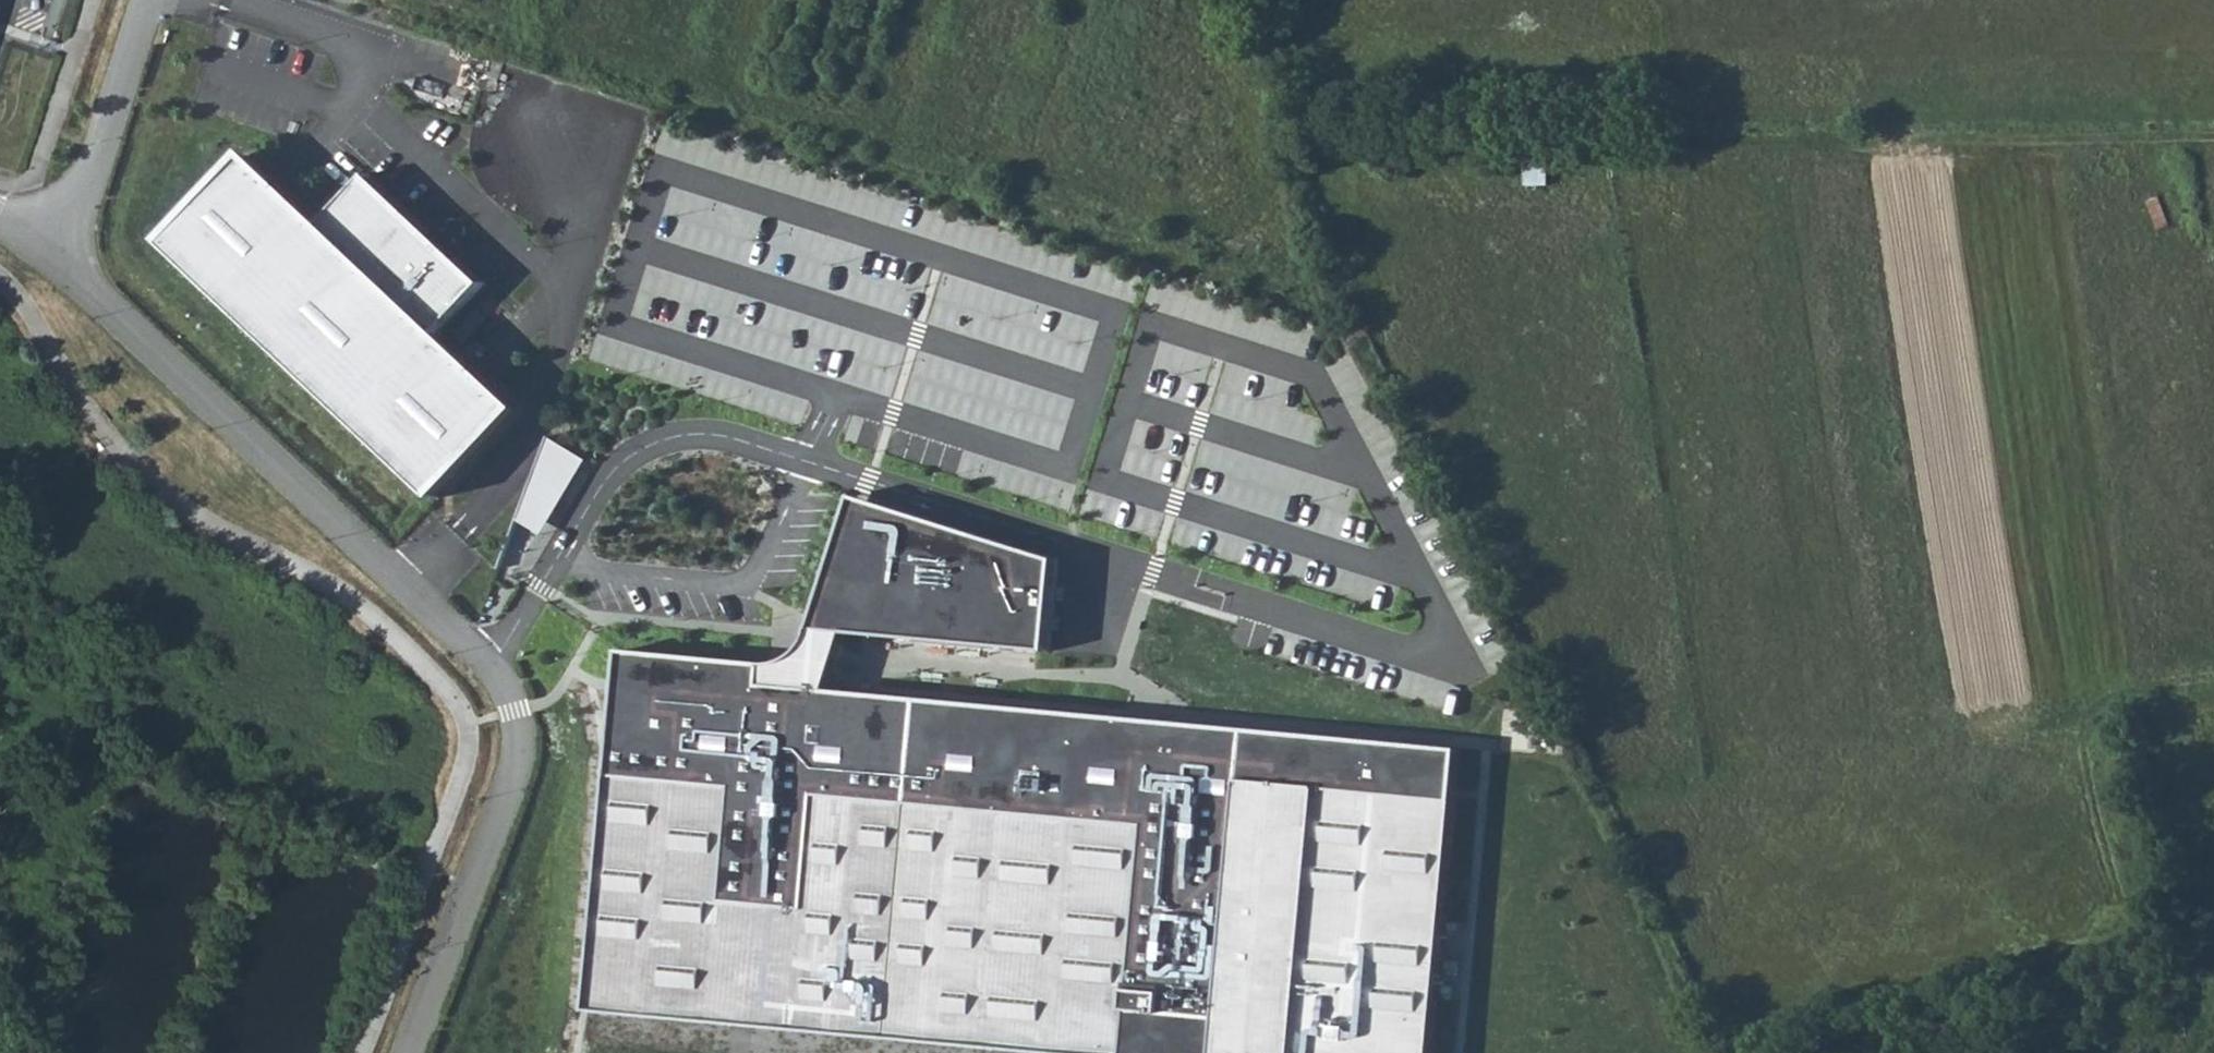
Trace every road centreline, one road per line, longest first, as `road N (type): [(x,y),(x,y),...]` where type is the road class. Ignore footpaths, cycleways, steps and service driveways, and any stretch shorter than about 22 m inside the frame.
road 1 (unclassified): [(43,244),(410,588),(507,691),(515,764),(407,1052)]

